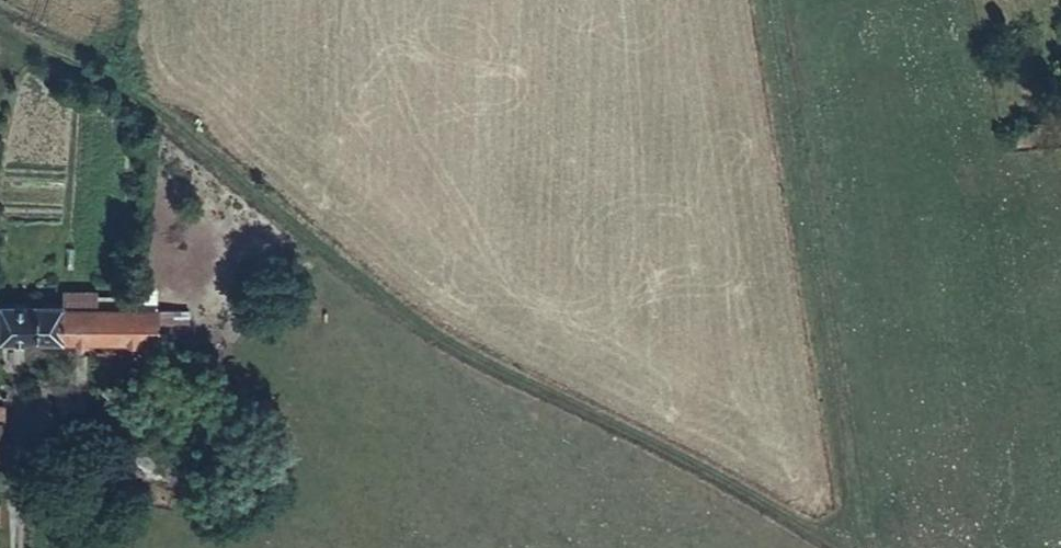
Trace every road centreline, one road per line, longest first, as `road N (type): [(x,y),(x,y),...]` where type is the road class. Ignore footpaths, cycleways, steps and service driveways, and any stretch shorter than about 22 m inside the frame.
road 1 (track): [(853,547),(442,341),(153,108),(0,26)]
road 2 (track): [(766,0),(860,547)]

